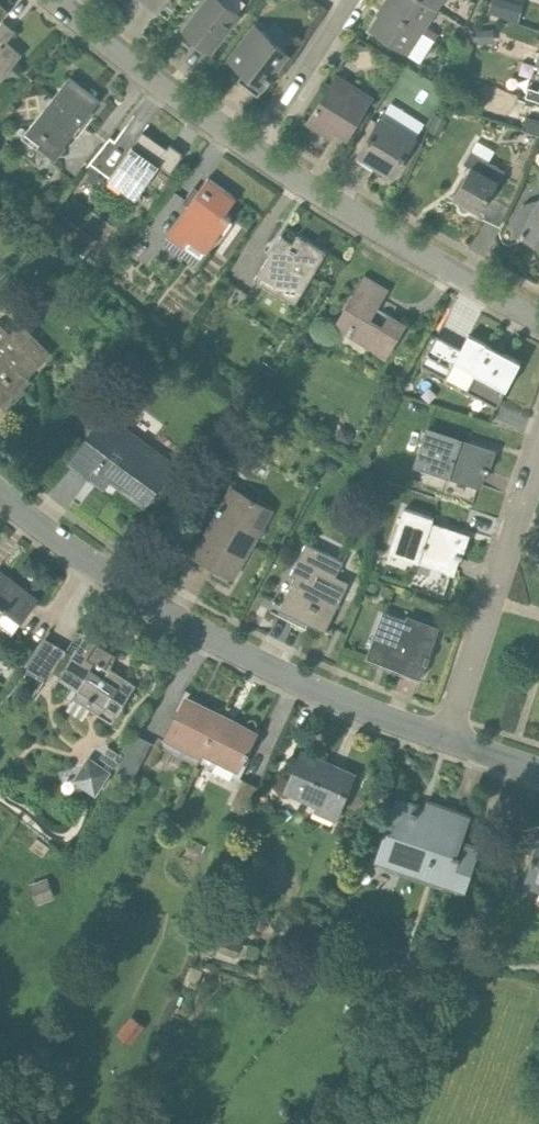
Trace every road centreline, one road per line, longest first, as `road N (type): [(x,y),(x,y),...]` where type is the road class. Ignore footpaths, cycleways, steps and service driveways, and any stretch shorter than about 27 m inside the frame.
road 1 (residential): [(445,741),(187,623),(0,492)]
road 2 (residential): [(538,322),(251,151)]
road 3 (residential): [(445,741),(538,454)]
road 4 (residential): [(251,151),(58,0)]
road 5 (residential): [(251,151),(348,0)]

